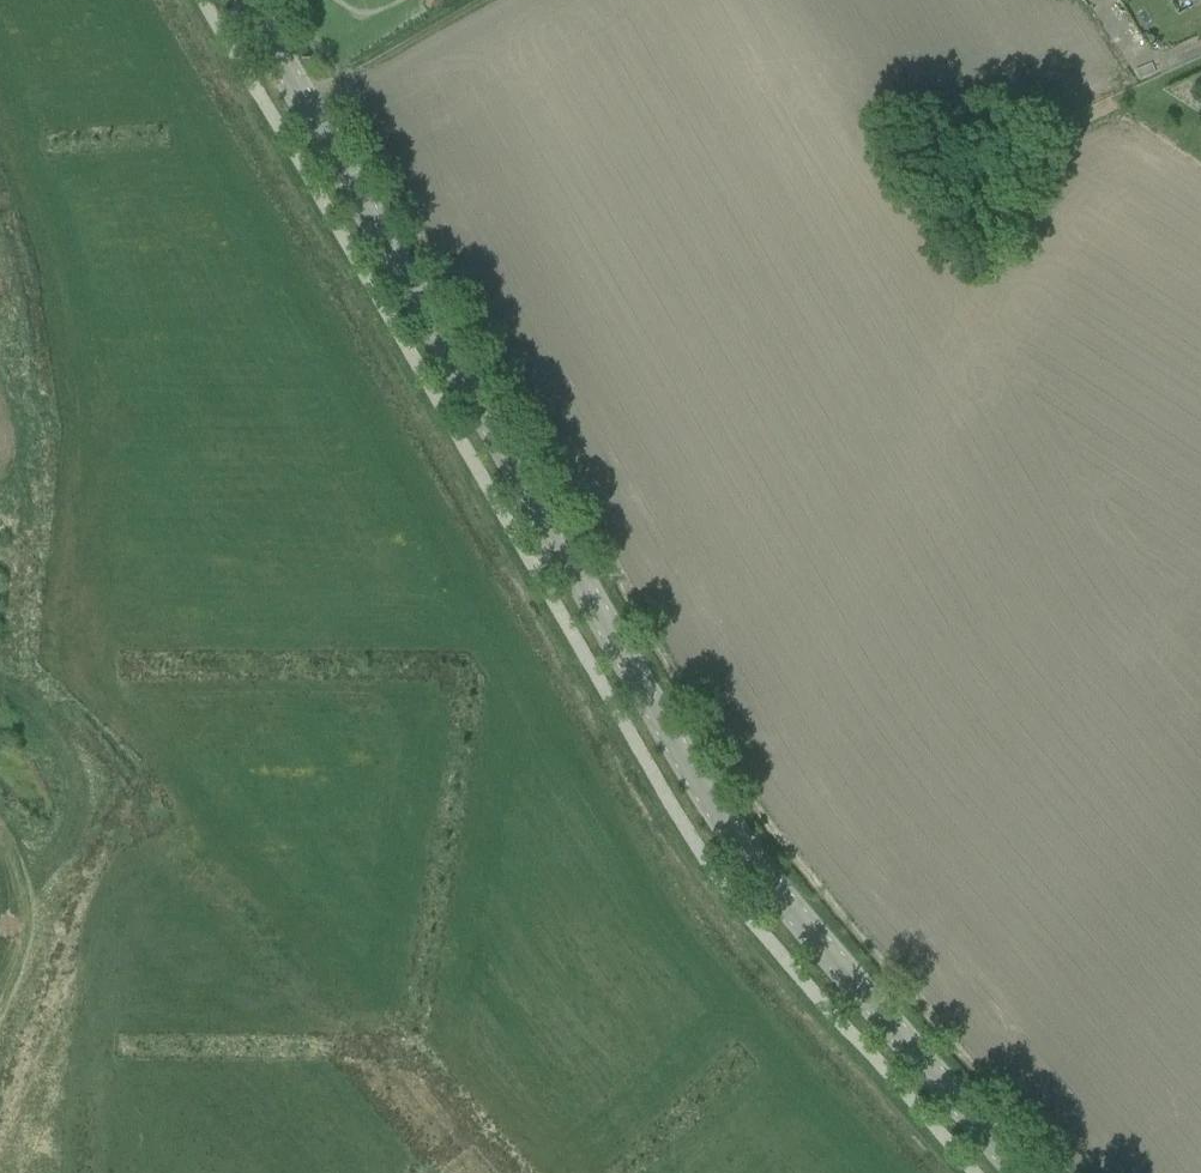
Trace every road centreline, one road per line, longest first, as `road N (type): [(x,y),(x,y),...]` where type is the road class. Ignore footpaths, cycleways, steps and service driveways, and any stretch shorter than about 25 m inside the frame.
road 1 (tertiary): [(1015,1172),(732,831),(246,0)]
road 2 (track): [(0,857),(6,972),(0,981)]

